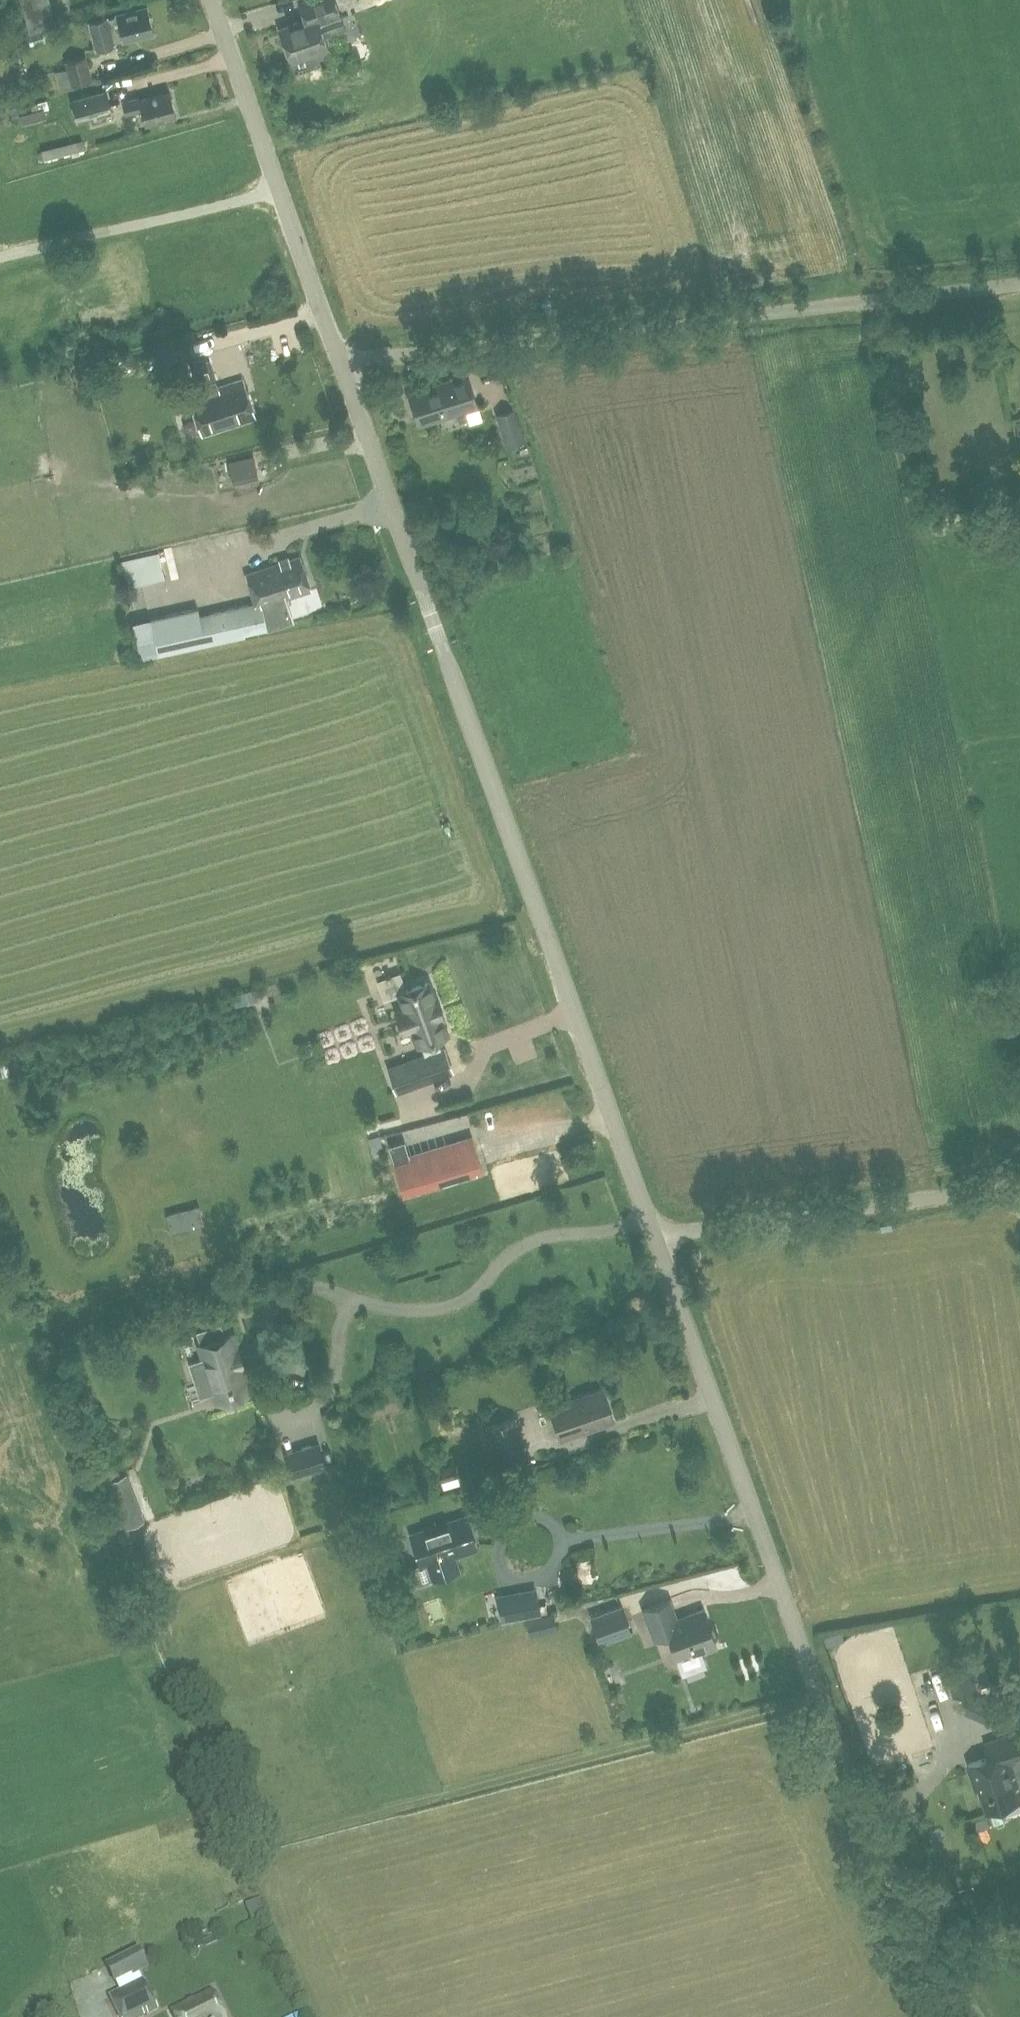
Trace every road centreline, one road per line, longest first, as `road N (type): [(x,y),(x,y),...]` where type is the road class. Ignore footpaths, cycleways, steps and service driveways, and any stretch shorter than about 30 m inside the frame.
road 1 (unclassified): [(655,1238),(341,365)]
road 2 (track): [(821,1697),(273,1837),(255,1825),(149,1578)]
road 3 (unclassified): [(975,2016),(869,1827),(655,1238)]
road 4 (unclassified): [(341,365),(1019,284)]
road 5 (unclassified): [(341,365),(211,0)]
road 6 (unclassified): [(655,1238),(1019,1187)]

